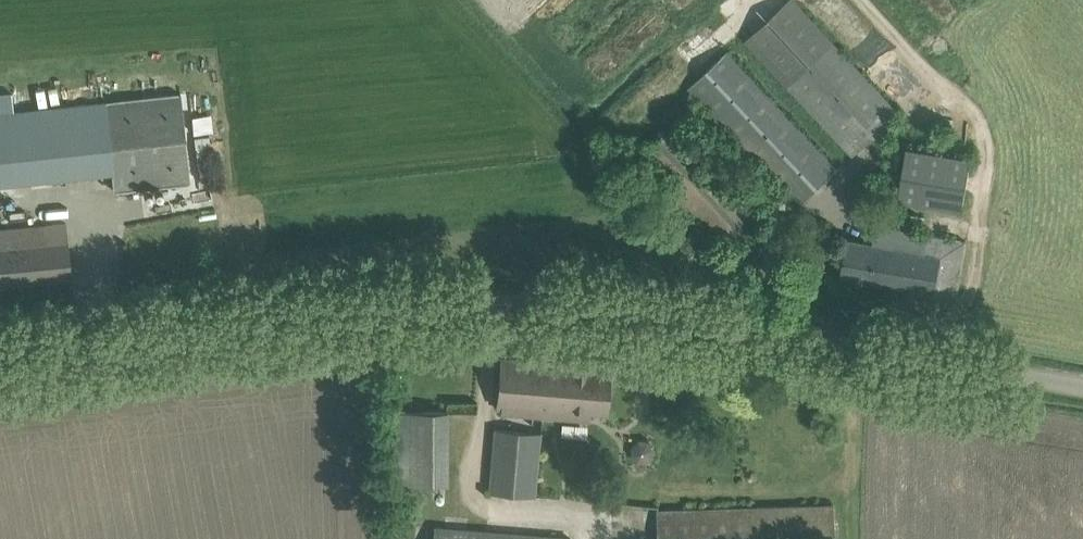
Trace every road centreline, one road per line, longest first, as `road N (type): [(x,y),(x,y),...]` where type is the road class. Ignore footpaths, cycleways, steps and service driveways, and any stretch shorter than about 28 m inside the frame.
road 1 (unclassified): [(1082,388),(653,316),(456,300),(0,352)]

